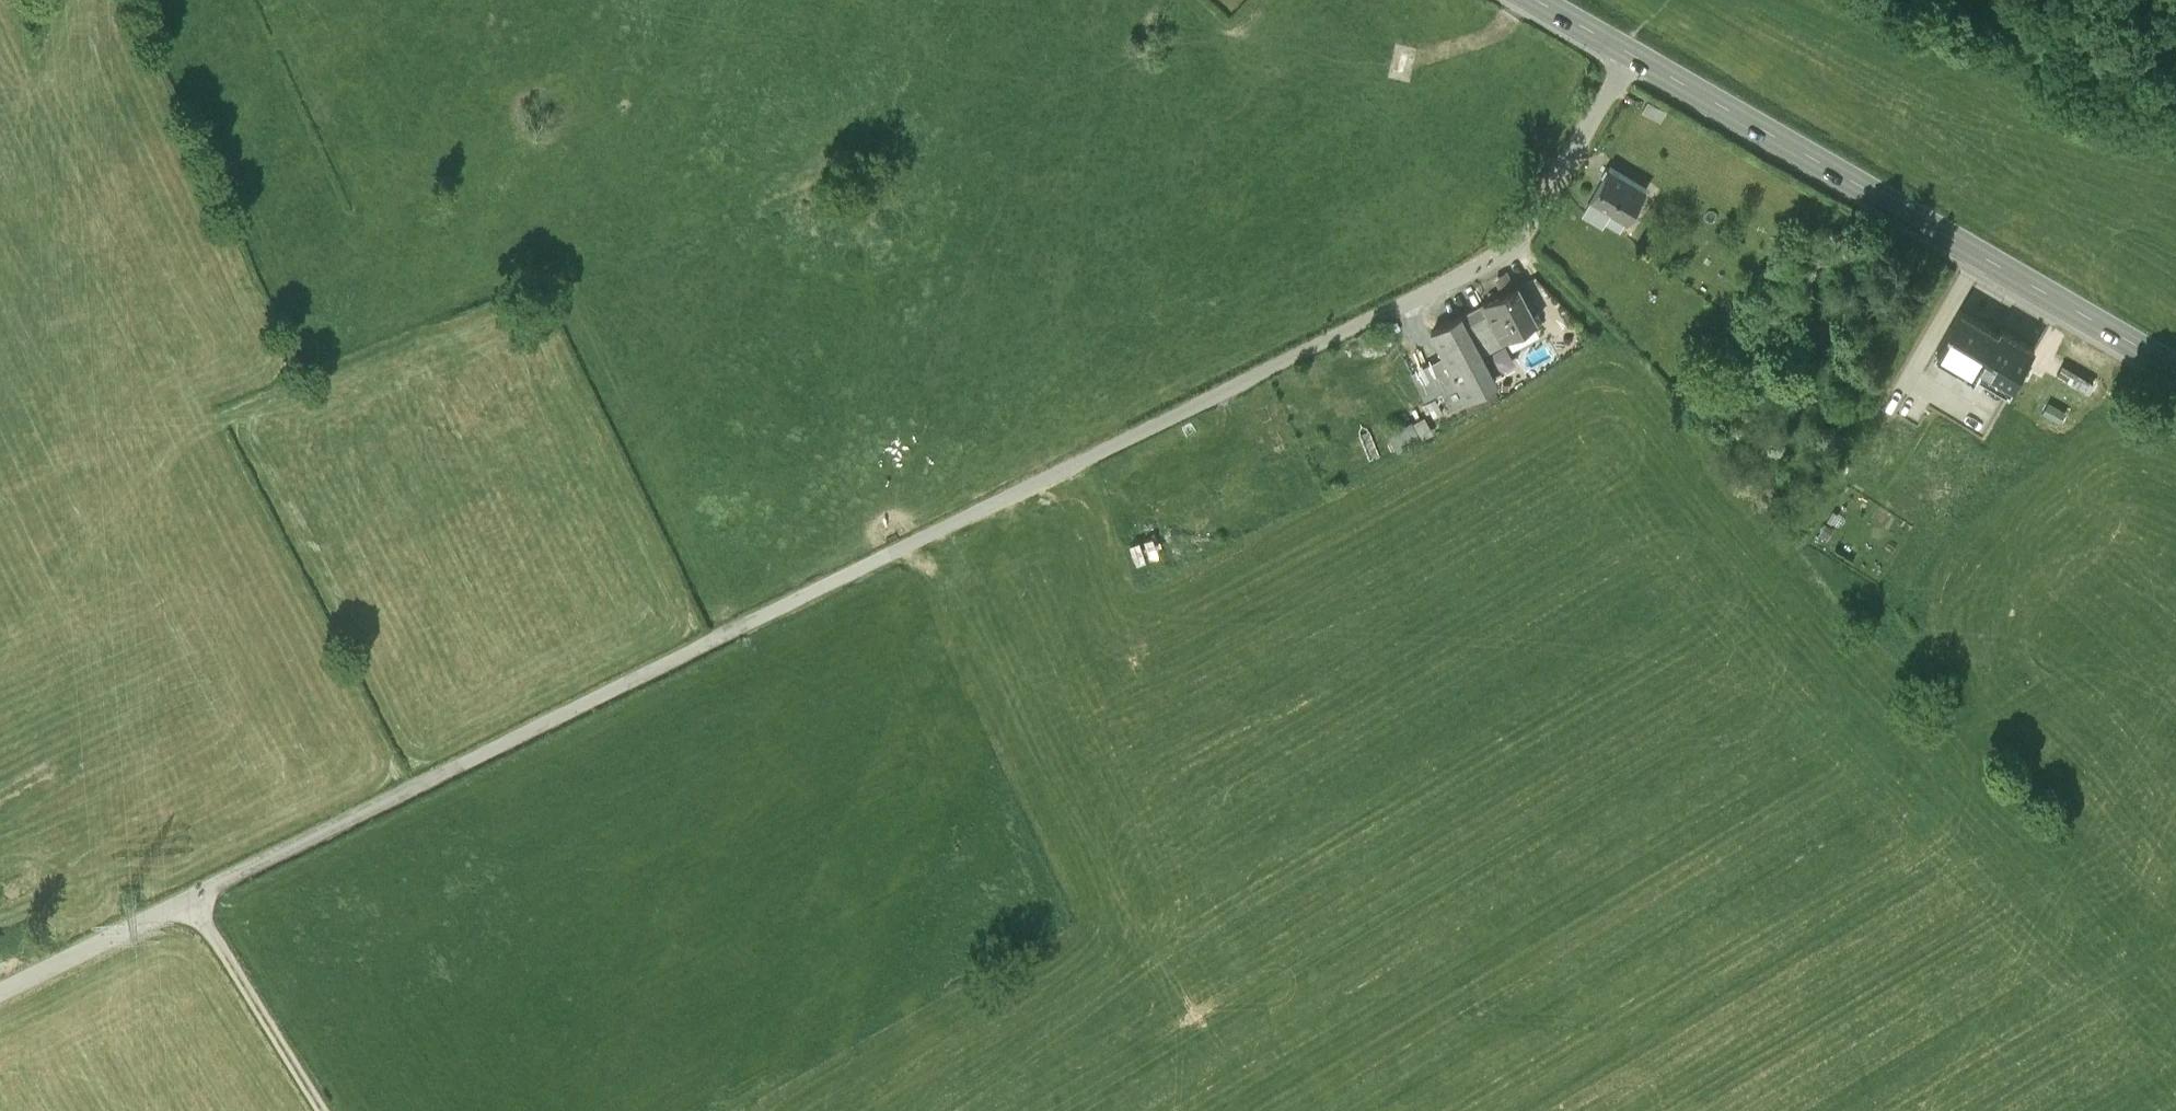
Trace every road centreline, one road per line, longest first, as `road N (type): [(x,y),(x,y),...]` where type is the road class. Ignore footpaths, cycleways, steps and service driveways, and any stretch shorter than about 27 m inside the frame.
road 1 (secondary): [(1541,0),(2175,365)]
road 2 (track): [(188,893),(325,1110)]
road 3 (track): [(1515,240),(1638,365)]

